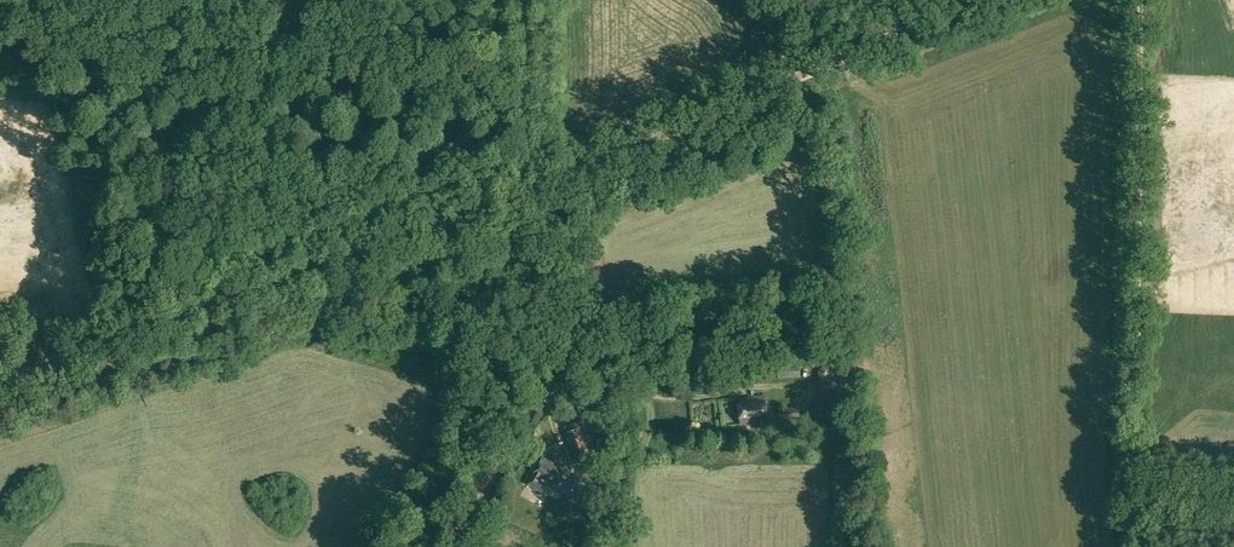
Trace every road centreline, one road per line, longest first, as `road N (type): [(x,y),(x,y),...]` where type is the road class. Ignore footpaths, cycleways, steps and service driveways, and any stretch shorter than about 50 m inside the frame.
road 1 (unclassified): [(0,385),(543,182),(973,0)]
road 2 (track): [(543,0),(540,428),(463,546)]
road 3 (track): [(1142,0),(1132,507),(1143,546)]

